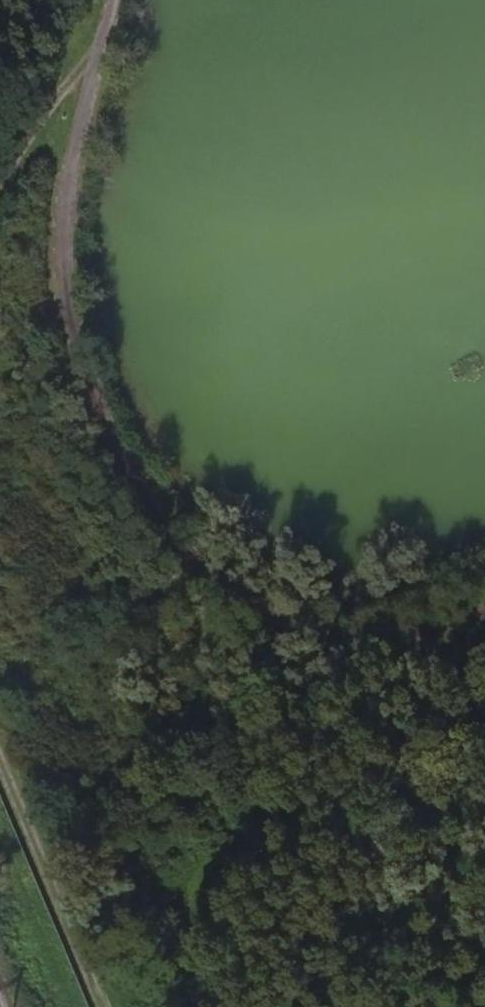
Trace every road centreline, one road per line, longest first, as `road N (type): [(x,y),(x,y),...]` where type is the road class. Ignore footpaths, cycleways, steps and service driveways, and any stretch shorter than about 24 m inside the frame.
road 1 (track): [(115,0),(72,178),(66,269),(76,344),(109,432),(157,516),(250,602),(321,639),(418,639),(484,615)]
road 2 (track): [(110,1006),(0,754)]
road 3 (track): [(0,184),(97,58)]

